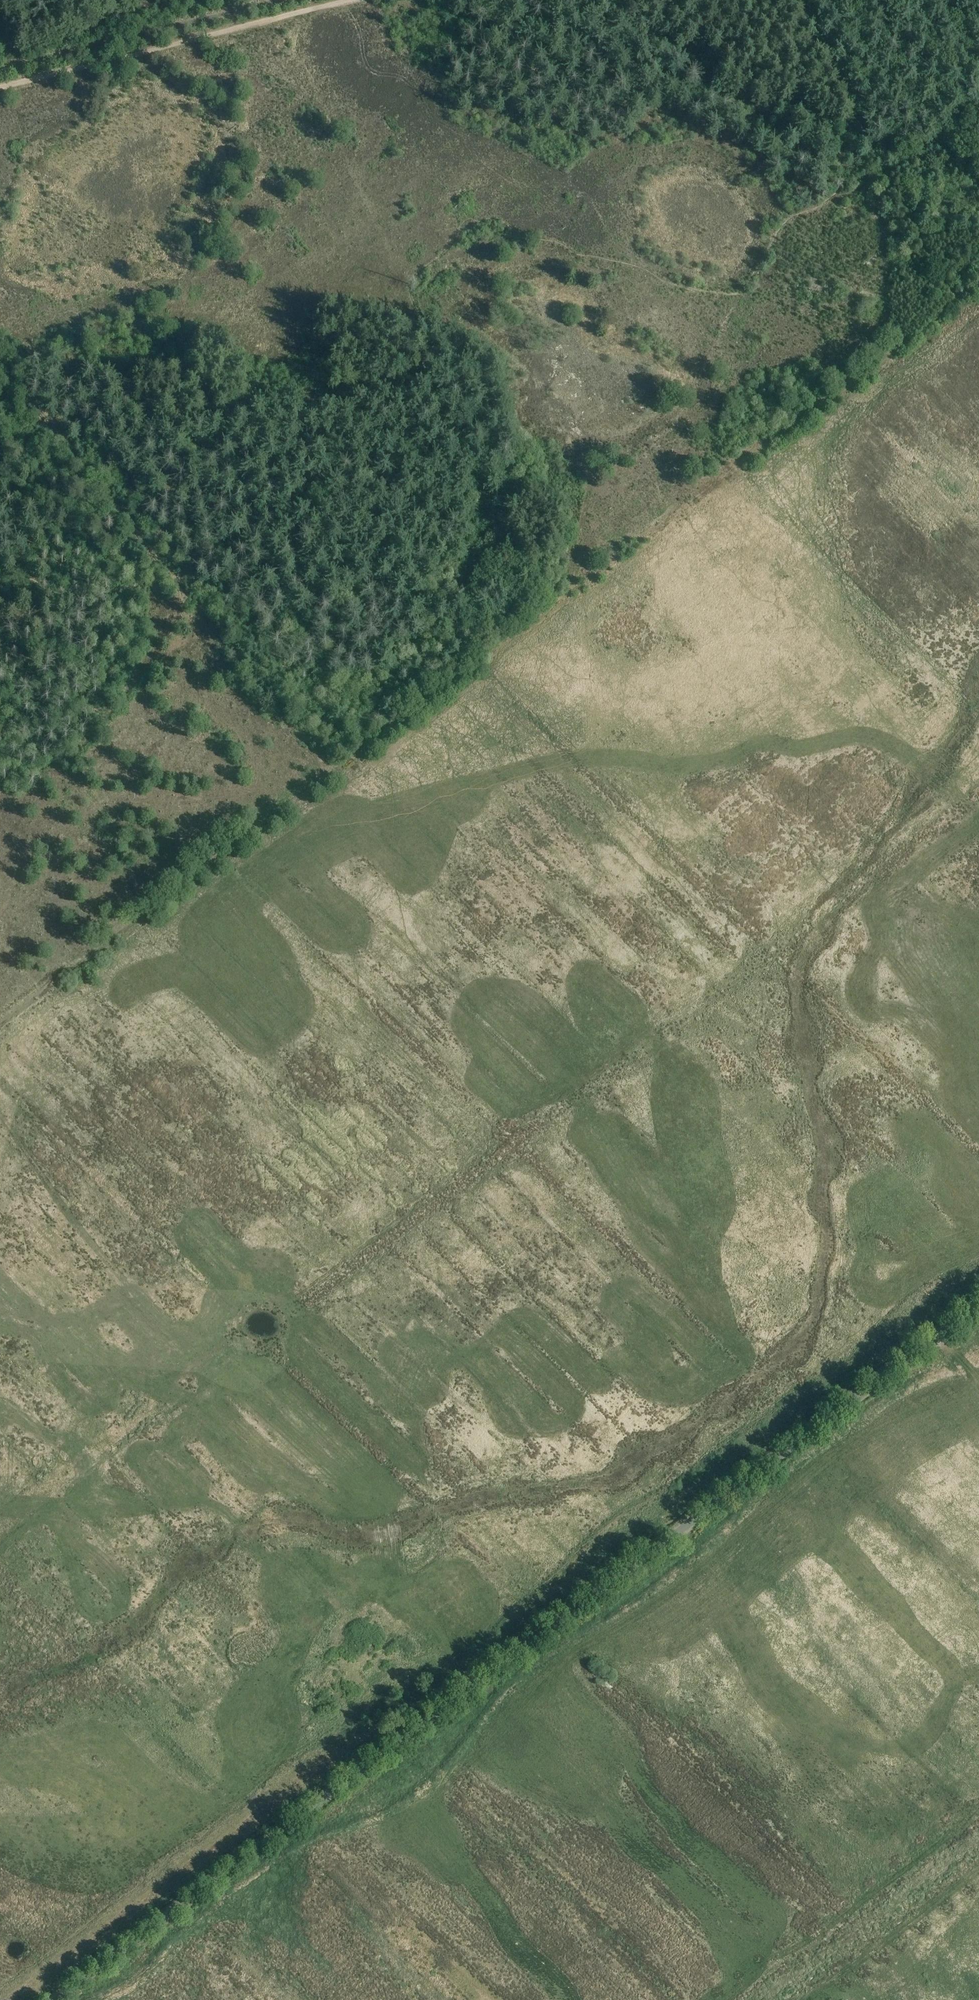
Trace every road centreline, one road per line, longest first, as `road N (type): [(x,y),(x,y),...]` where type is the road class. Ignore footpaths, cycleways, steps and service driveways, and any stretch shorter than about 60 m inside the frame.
road 1 (track): [(958,300),(0,1021)]
road 2 (tertiary): [(57,1999),(978,1305)]
road 3 (track): [(0,87),(348,0)]
road 4 (track): [(885,172),(800,0)]
road 5 (track): [(172,579),(80,598),(0,563)]

